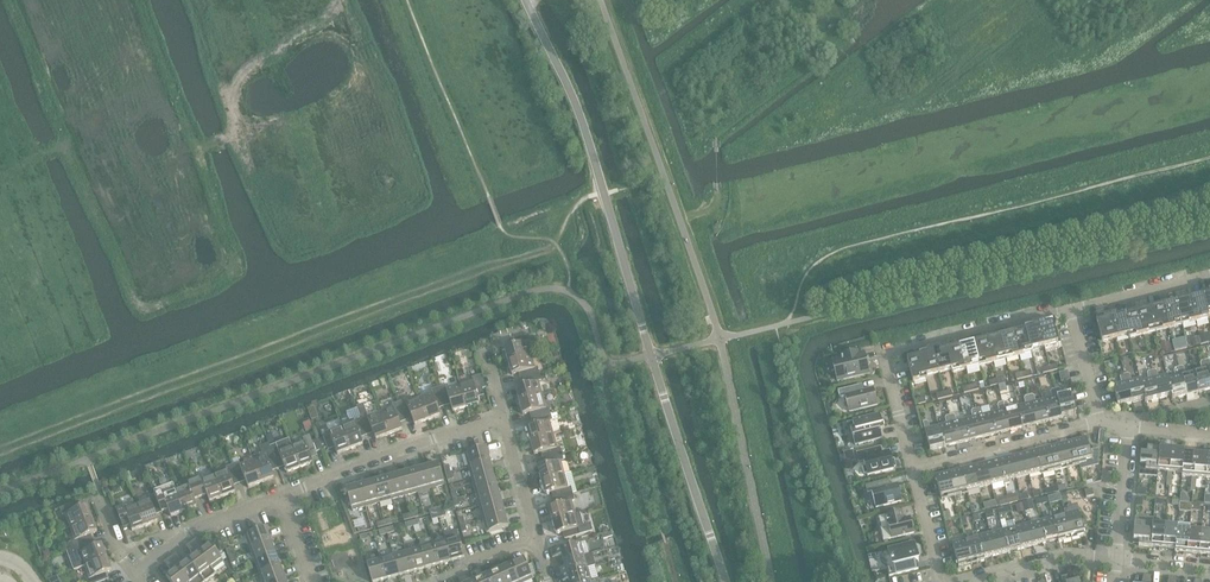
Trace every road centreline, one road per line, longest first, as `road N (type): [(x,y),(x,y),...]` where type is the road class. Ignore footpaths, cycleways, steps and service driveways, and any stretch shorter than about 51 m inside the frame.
road 1 (unclassified): [(726,581),(586,131),(526,0)]
road 2 (residential): [(916,469),(885,352),(1073,308)]
road 3 (residential): [(279,496),(503,419)]
road 4 (residential): [(916,469),(1099,420)]
road 5 (residential): [(132,574),(189,532),(279,496)]
road 6 (residential): [(957,581),(1080,553),(1116,556)]
road 7 (residential): [(1073,308),(1209,274)]
road 8 (residential): [(1116,556),(1128,428)]
road 9 (residential): [(536,541),(503,419)]

